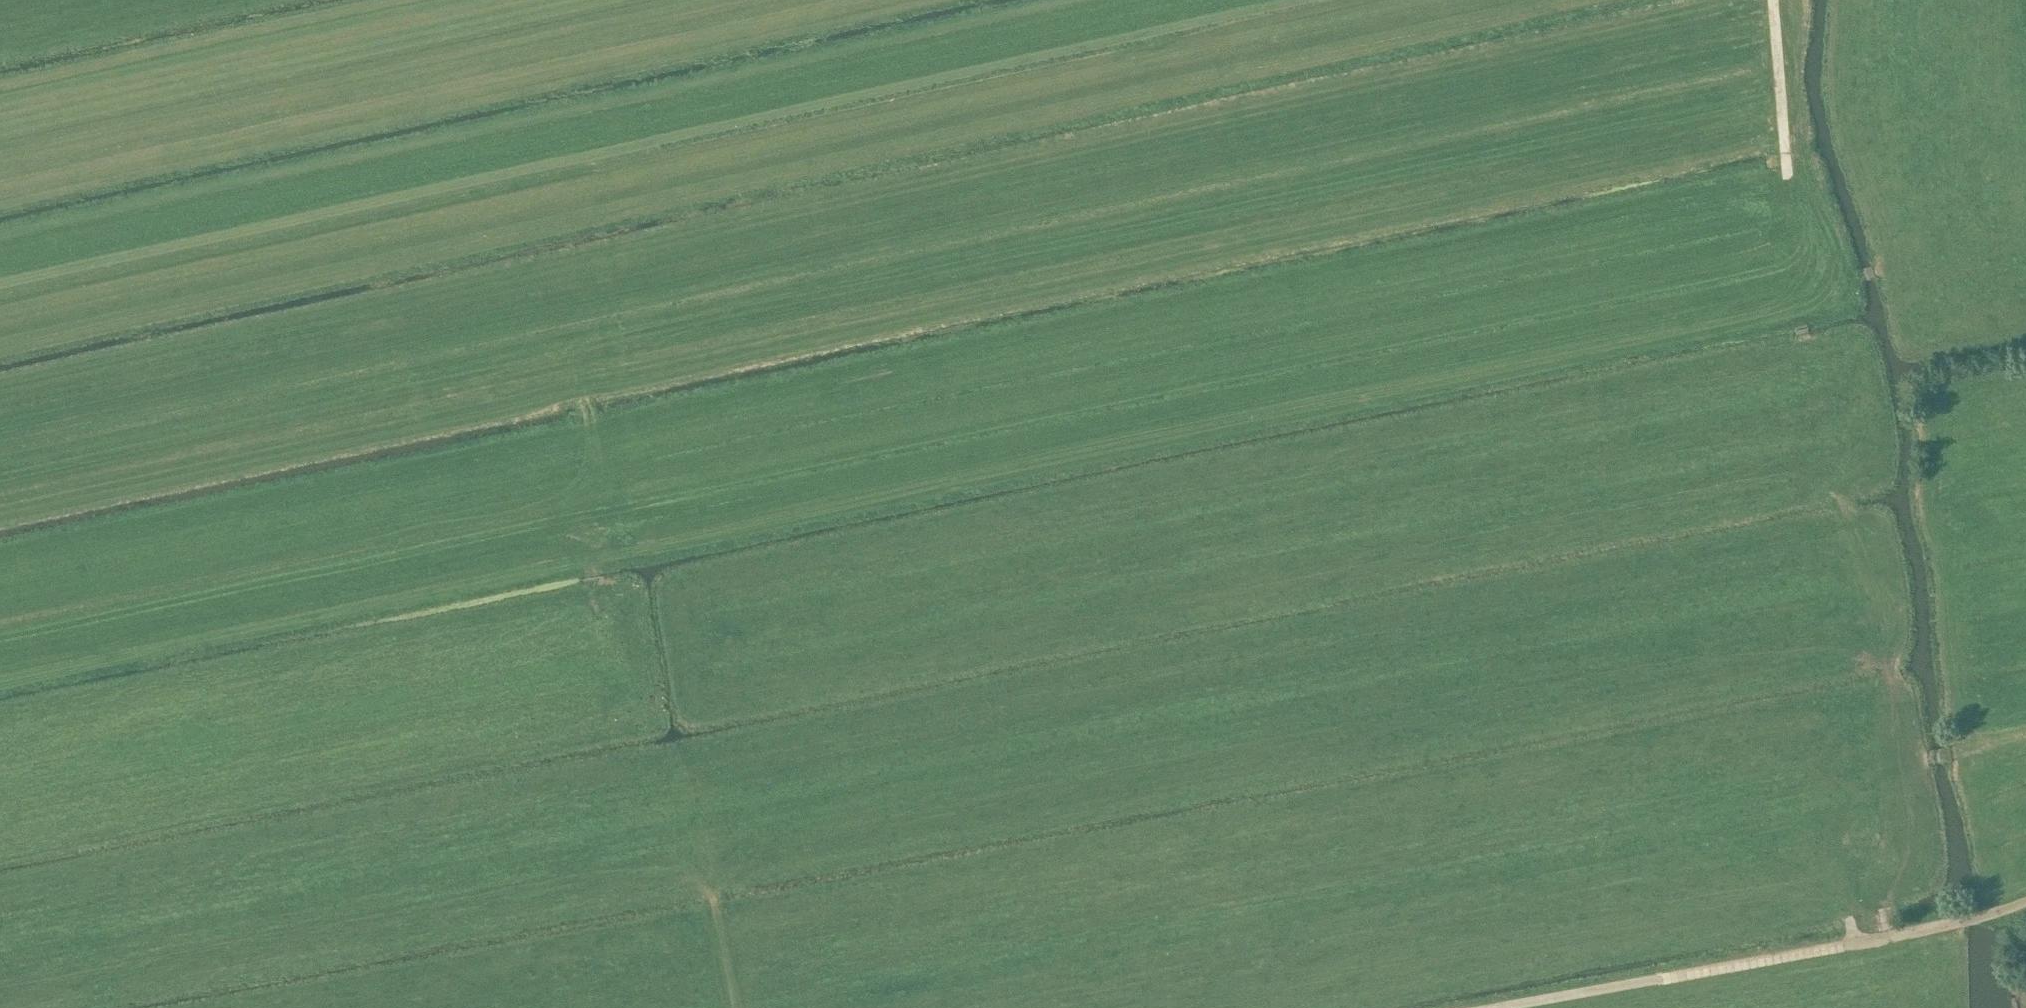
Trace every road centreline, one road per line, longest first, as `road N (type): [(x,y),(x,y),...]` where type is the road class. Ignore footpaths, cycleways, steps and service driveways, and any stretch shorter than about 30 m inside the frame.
road 1 (track): [(1497,1007),(2025,902)]
road 2 (track): [(1788,173),(1773,0)]

